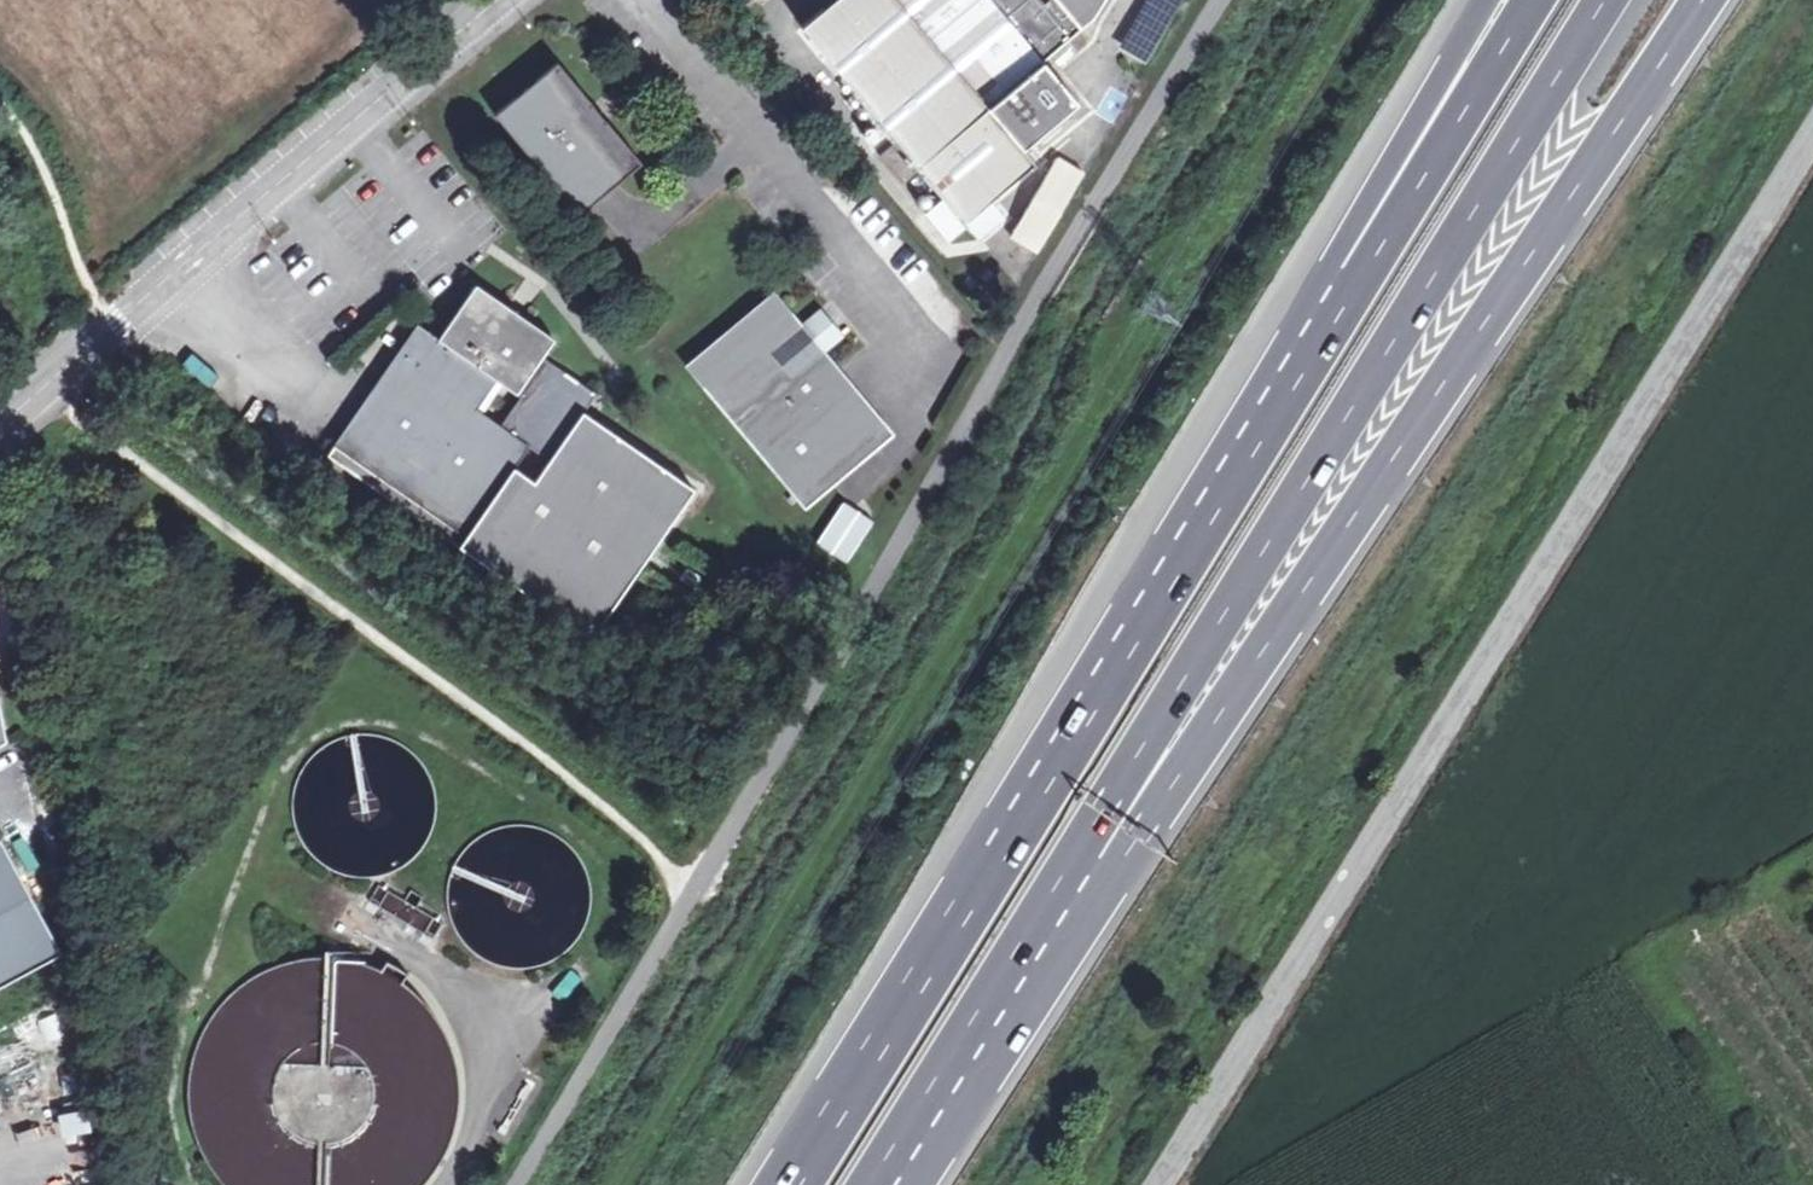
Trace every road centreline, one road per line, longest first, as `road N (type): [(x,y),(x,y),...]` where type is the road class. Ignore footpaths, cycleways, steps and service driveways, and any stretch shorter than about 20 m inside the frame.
road 1 (unclassified): [(1812,120),(1159,1184)]
road 2 (motorway): [(1068,879),(1150,819),(1703,0)]
road 3 (motorway): [(1068,879),(1607,0)]
road 4 (track): [(637,1184),(1152,316)]
road 5 (motorway): [(1264,418),(786,1184)]
road 6 (residential): [(490,0),(0,424)]
road 7 (motorway): [(1526,0),(1264,418)]
road 8 (motorway): [(1494,0),(1264,418)]
road 9 (motorway): [(878,1184),(1068,879)]
road 10 (track): [(1237,175),(1342,0)]

